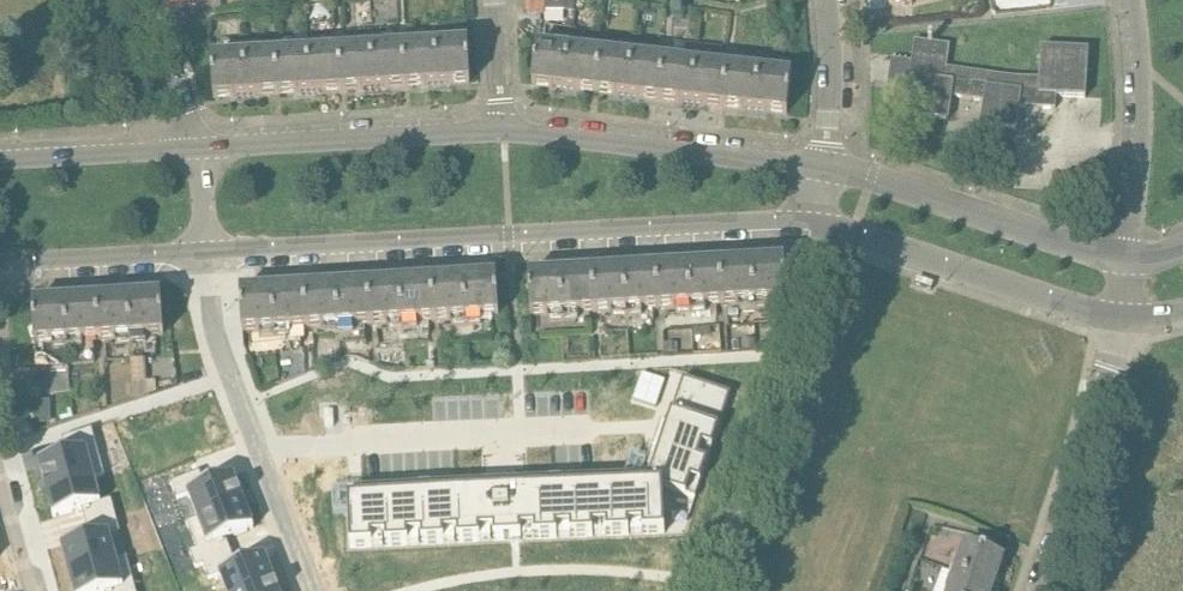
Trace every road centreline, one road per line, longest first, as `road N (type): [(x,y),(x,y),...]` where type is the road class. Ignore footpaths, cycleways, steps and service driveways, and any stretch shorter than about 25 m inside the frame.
road 1 (tertiary): [(207,255),(812,228)]
road 2 (residential): [(207,255),(218,336),(315,590)]
road 3 (tertiary): [(812,228),(1123,320)]
road 4 (tertiary): [(1132,254),(1091,249),(823,167)]
road 5 (tertiary): [(823,167),(678,144),(504,131)]
road 6 (tertiary): [(504,131),(195,146)]
road 7 (residential): [(1123,320),(1044,590)]
road 8 (residential): [(1128,0),(1138,110),(1132,254)]
road 9 (tertiary): [(0,264),(207,255)]
road 10 (tertiary): [(195,146),(0,157)]
road 11 (residential): [(823,167),(825,0)]
road 12 (residential): [(195,146),(144,0)]
road 13 (residential): [(504,131),(499,0)]
road 14 (residential): [(35,590),(0,464)]

